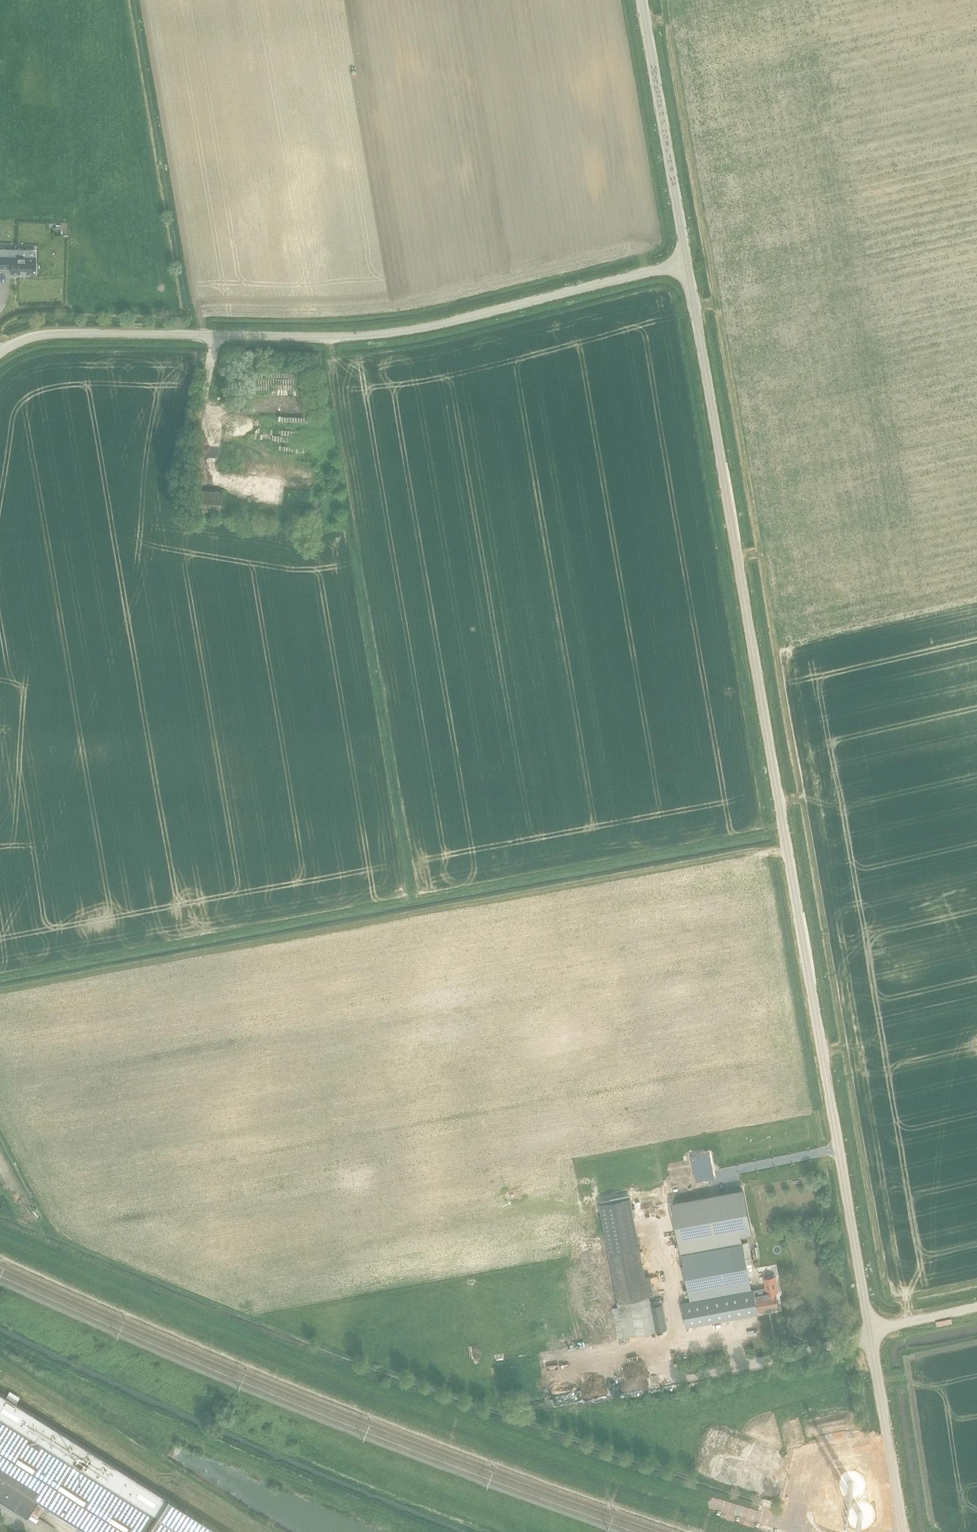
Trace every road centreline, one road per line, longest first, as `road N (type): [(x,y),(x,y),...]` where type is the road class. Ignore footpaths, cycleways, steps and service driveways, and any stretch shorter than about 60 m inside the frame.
road 1 (unclassified): [(871,1330),(686,264)]
road 2 (unclassified): [(0,352),(29,328),(365,334),(686,264)]
road 3 (unclassified): [(533,1408),(871,1330)]
road 4 (unclassified): [(686,264),(641,0)]
road 5 (unclassified): [(904,1531),(871,1330)]

